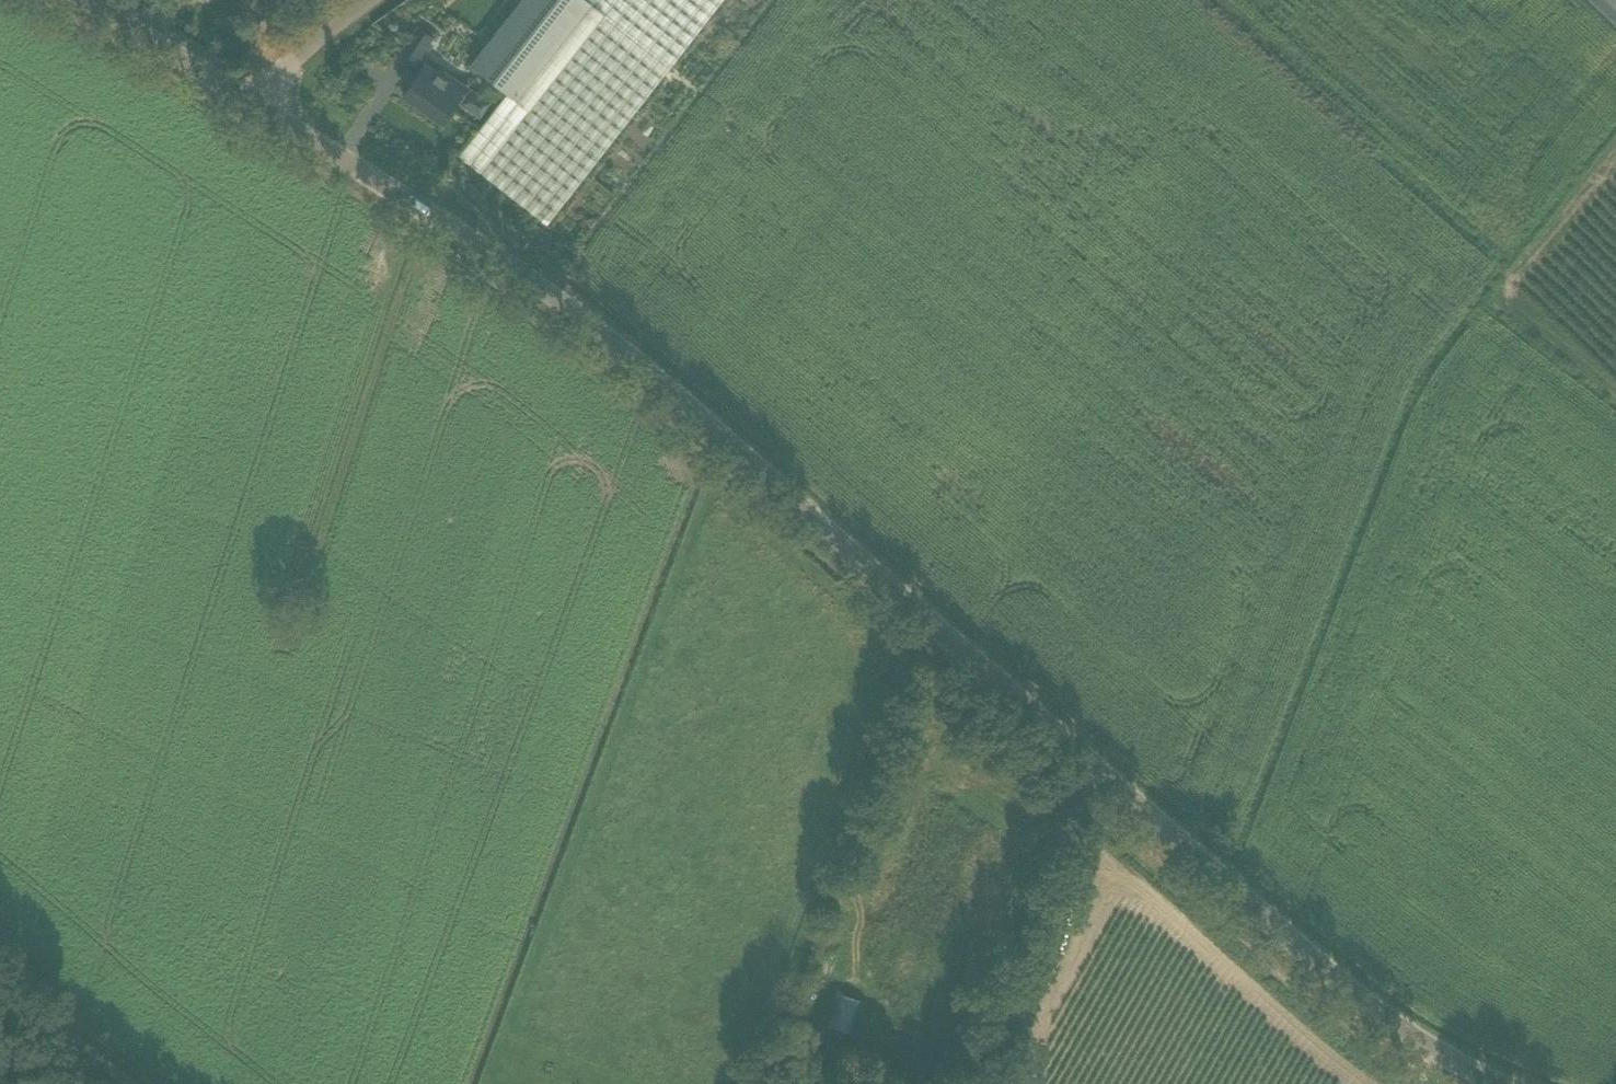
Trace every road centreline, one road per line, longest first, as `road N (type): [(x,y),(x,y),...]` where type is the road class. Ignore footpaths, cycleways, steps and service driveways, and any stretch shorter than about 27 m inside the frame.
road 1 (tertiary): [(1491,1083),(1401,1033),(1334,980),(611,343),(439,223),(231,98)]
road 2 (unclassified): [(0,970),(141,1083)]
road 3 (tertiary): [(231,98),(83,0)]
road 4 (residential): [(231,98),(378,0)]

